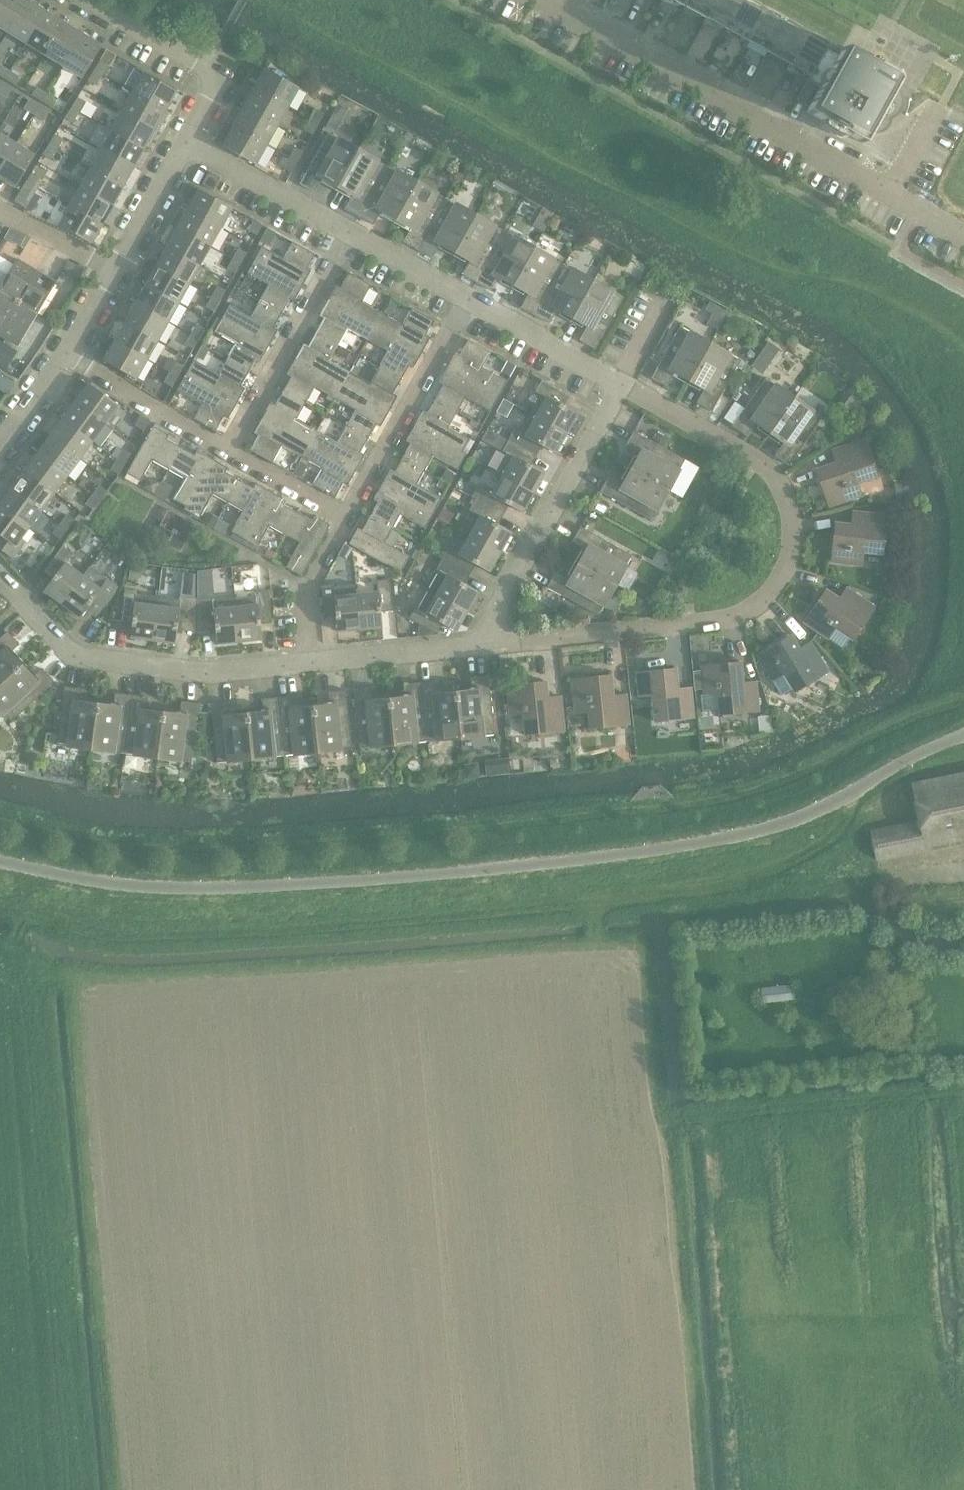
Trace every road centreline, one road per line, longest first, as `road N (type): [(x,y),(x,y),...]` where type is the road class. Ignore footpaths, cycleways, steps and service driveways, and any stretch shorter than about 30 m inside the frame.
road 1 (unclassified): [(0,861),(82,880),(217,889),(572,861),(756,834),(963,736)]
road 2 (residential): [(480,648),(736,623),(781,591),(798,533),(778,475),(622,386)]
road 3 (residential): [(963,234),(542,0)]
road 4 (residential): [(0,578),(84,660),(215,673),(314,661)]
road 5 (residential): [(480,648),(622,386)]
road 6 (residential): [(347,519),(469,302)]
road 7 (residential): [(227,452),(352,238)]
road 8 (residential): [(352,238),(189,148)]
road 9 (residential): [(227,452),(76,359)]
road 10 (residential): [(622,386),(469,302)]
road 11 (residential): [(314,661),(480,648)]
road 12 (residential): [(81,0),(223,85)]
road 13 (residential): [(314,661),(305,594),(347,519)]
road 14 (residential): [(121,272),(189,148)]
road 15 (residential): [(347,519),(227,452)]
road 16 (residential): [(121,272),(0,213)]
road 17 (residential): [(469,302),(352,238)]

